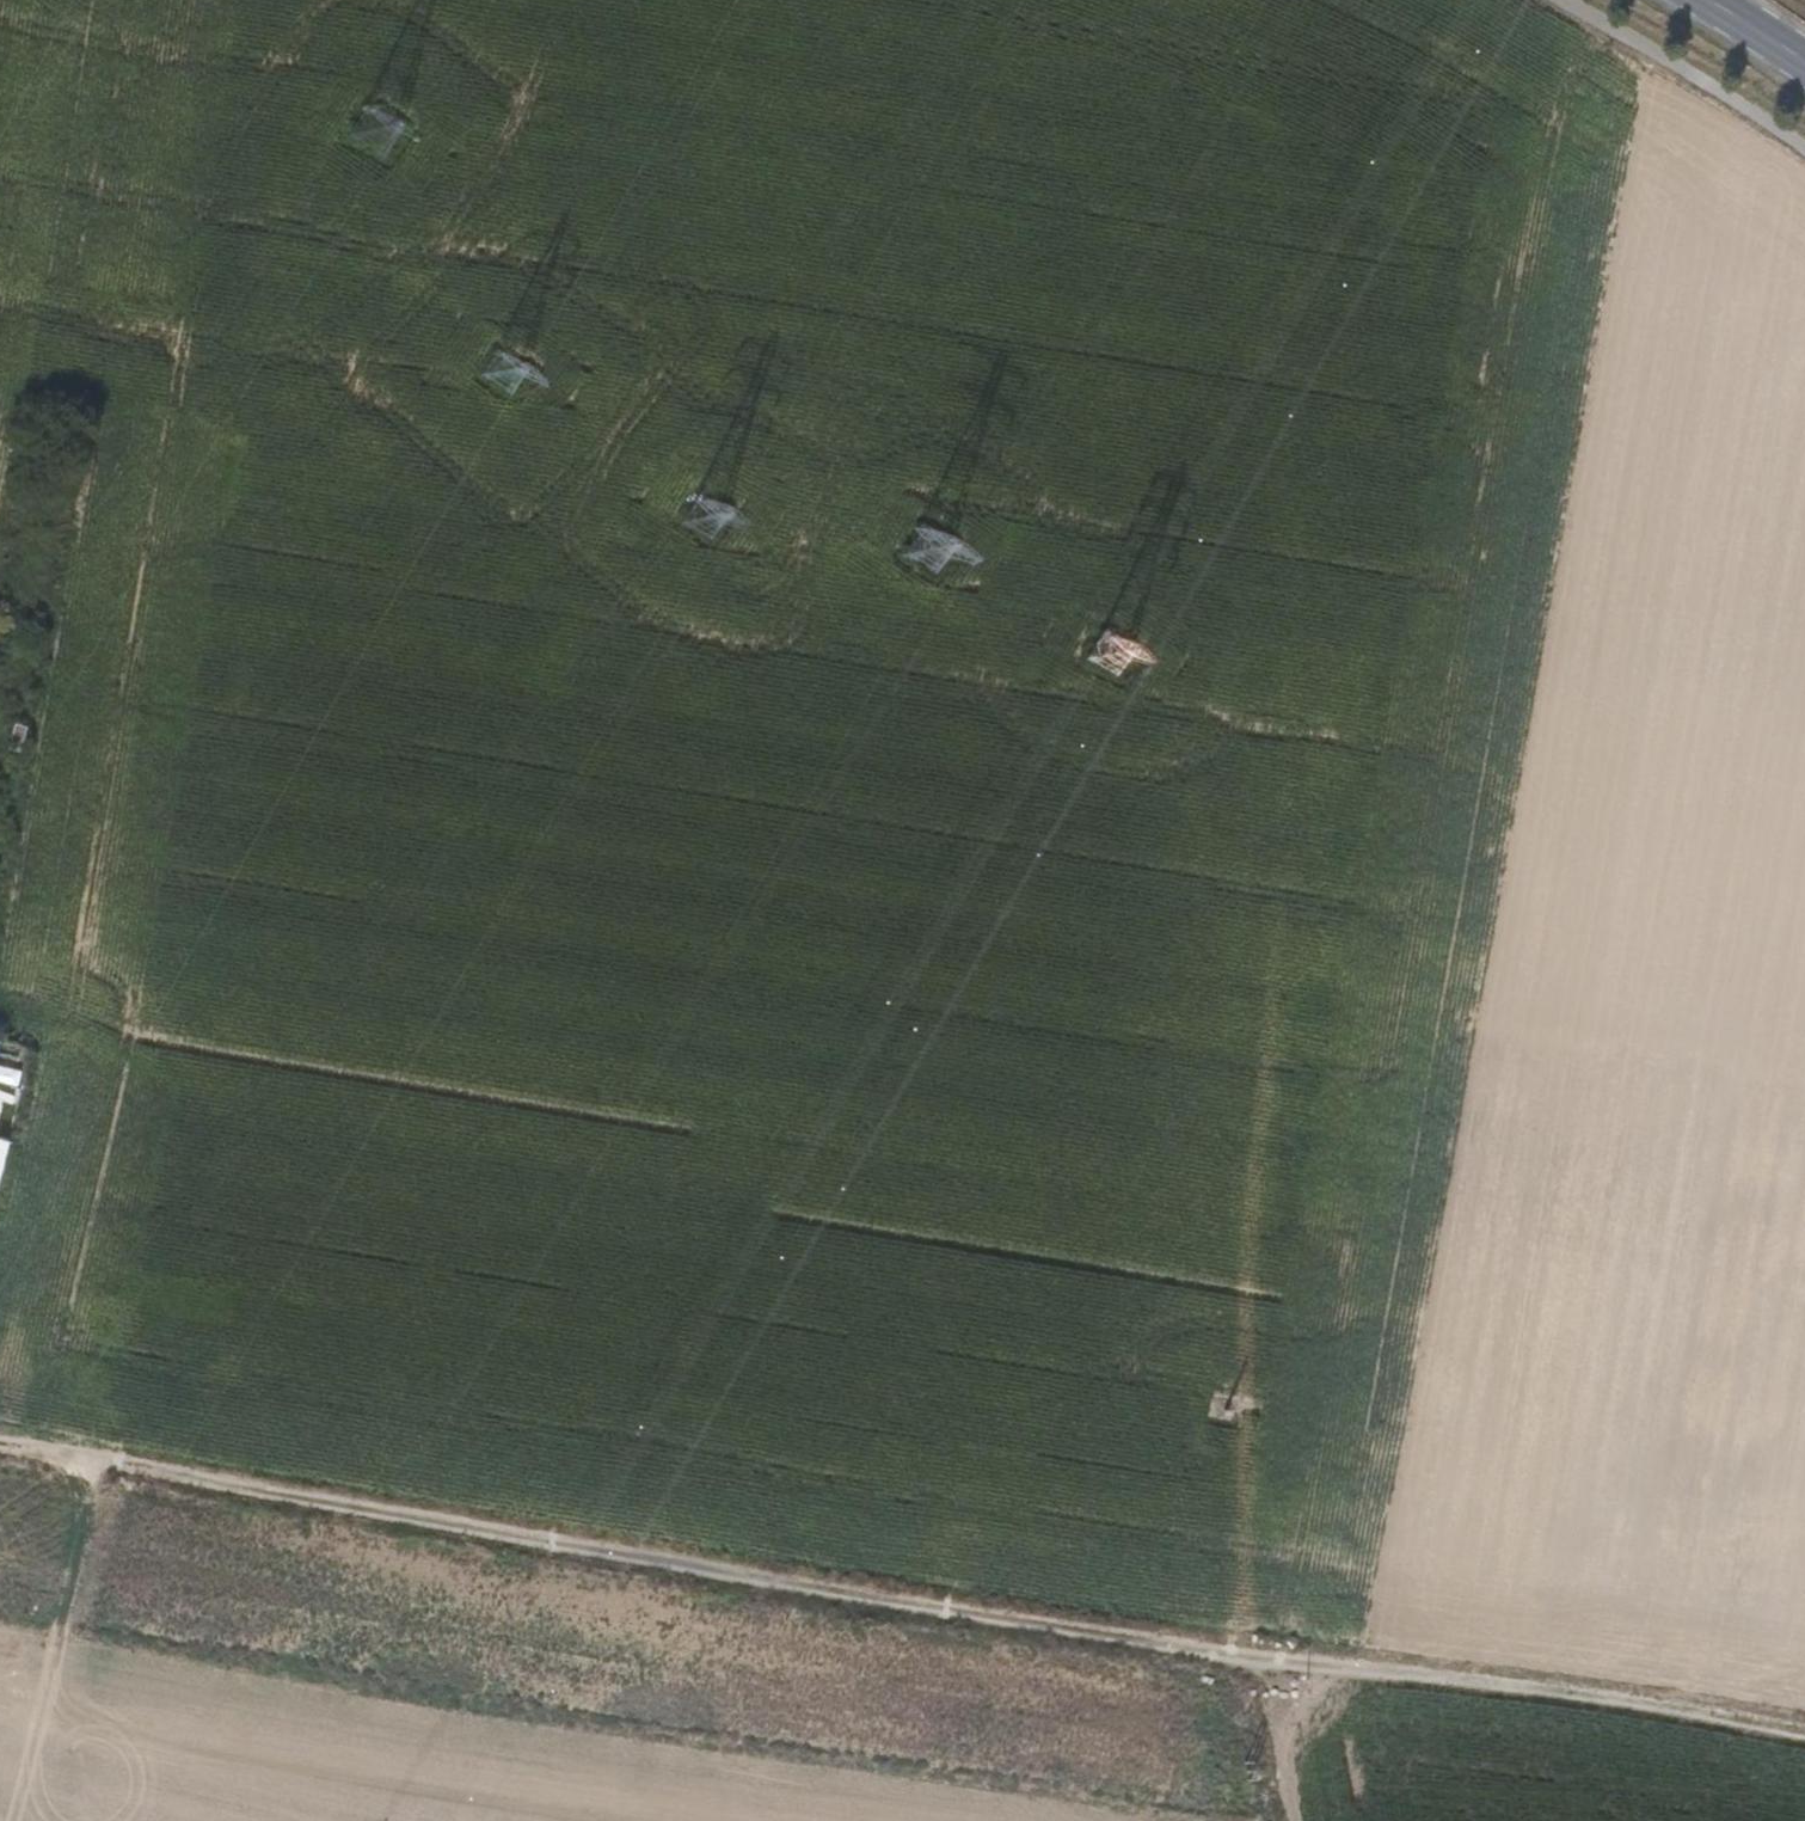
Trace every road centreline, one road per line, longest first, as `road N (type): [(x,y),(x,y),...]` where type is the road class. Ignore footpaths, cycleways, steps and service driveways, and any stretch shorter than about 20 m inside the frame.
road 1 (track): [(1804,1732),(820,1570),(0,1452)]
road 2 (track): [(24,1820),(105,1472)]
road 3 (track): [(1304,1820),(1263,1648)]

